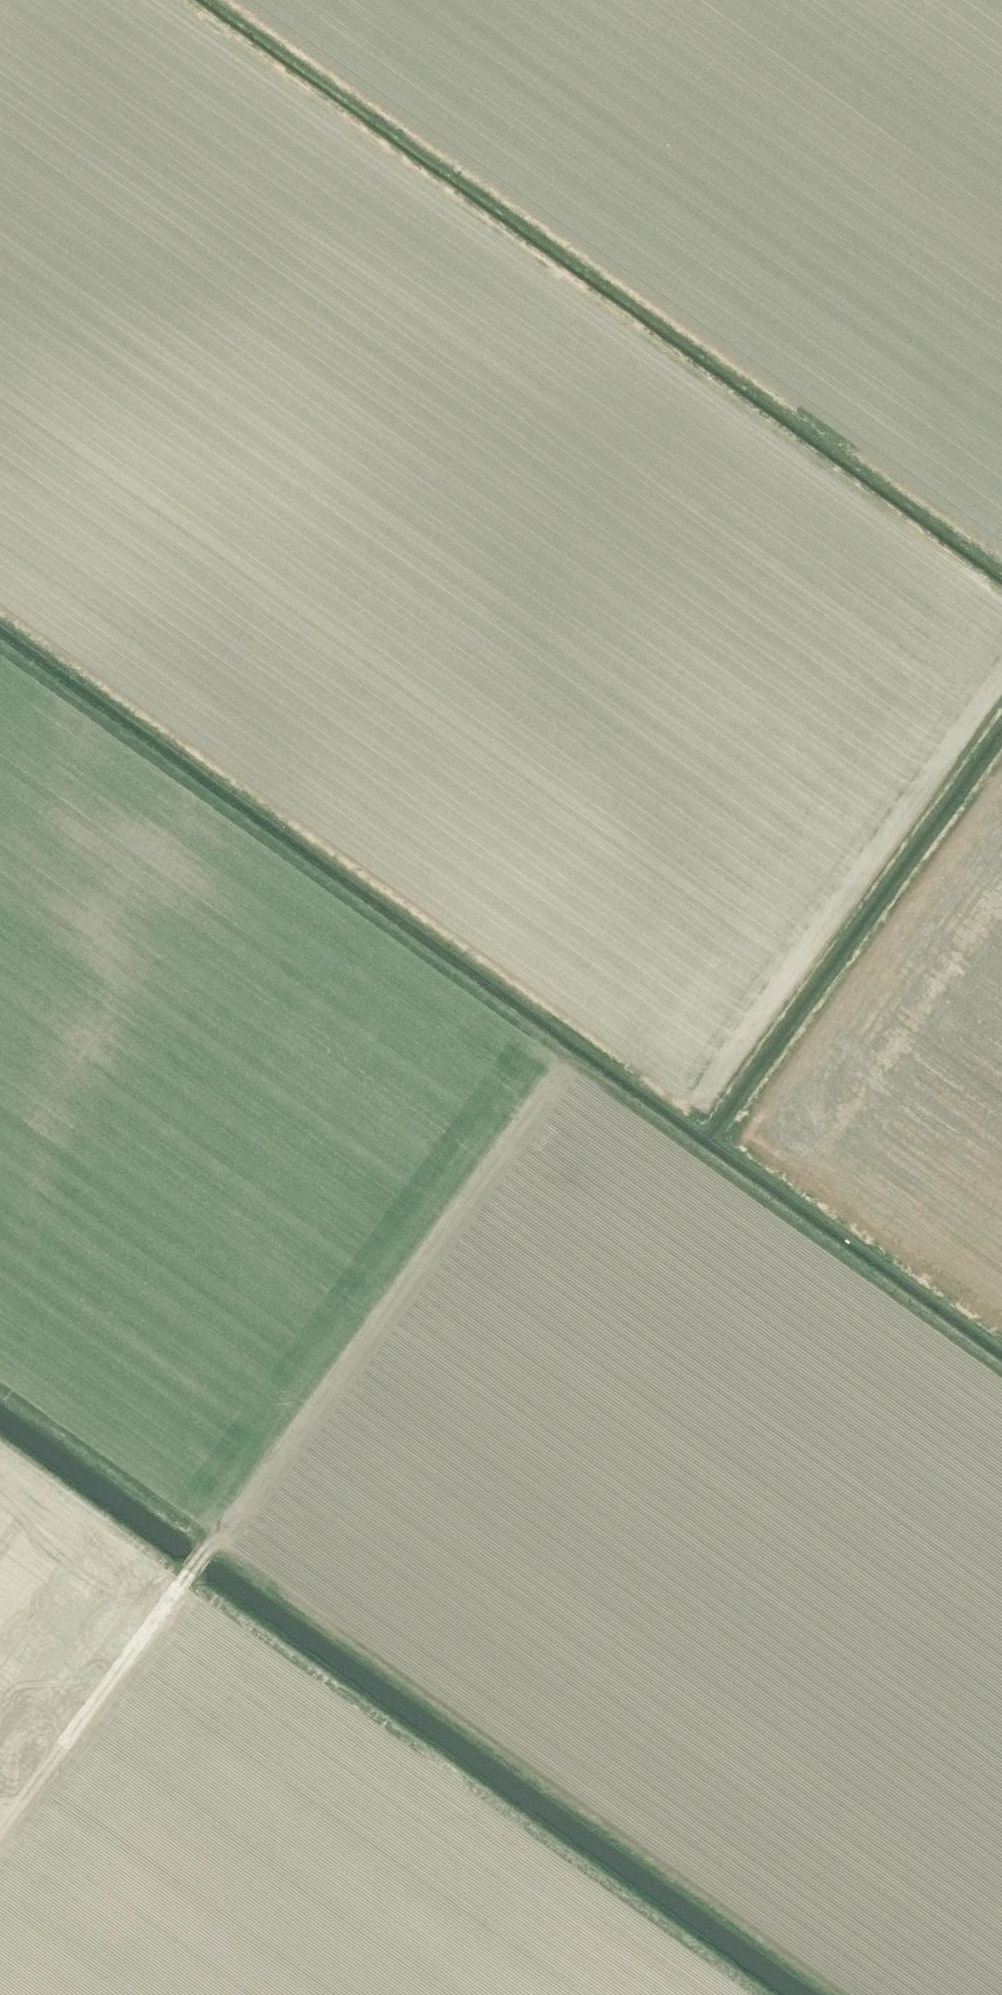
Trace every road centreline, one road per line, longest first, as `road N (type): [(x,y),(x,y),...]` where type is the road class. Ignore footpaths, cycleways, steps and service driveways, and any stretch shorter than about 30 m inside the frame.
road 1 (track): [(0,1828),(216,1535)]

